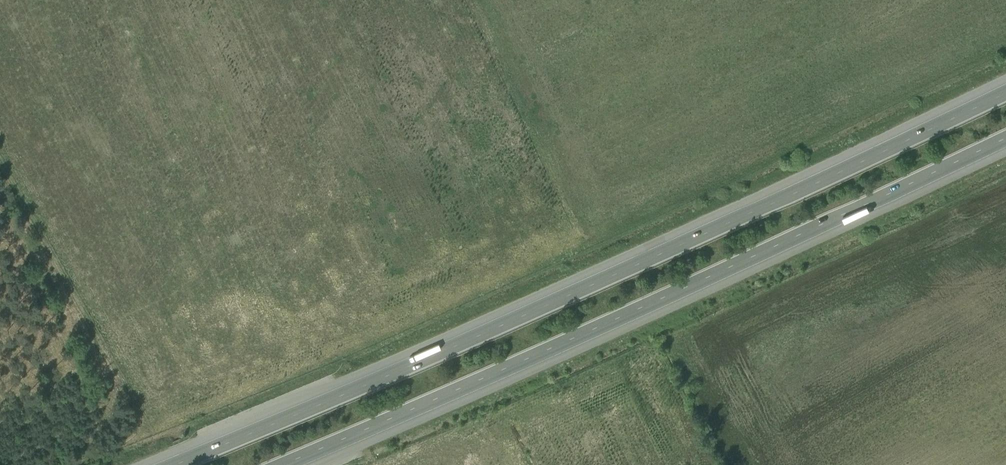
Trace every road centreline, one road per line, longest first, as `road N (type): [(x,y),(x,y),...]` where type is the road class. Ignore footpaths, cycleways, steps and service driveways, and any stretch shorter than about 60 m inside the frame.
road 1 (motorway): [(1005,89),(443,349),(169,464)]
road 2 (motorway): [(280,464),(1005,136)]

